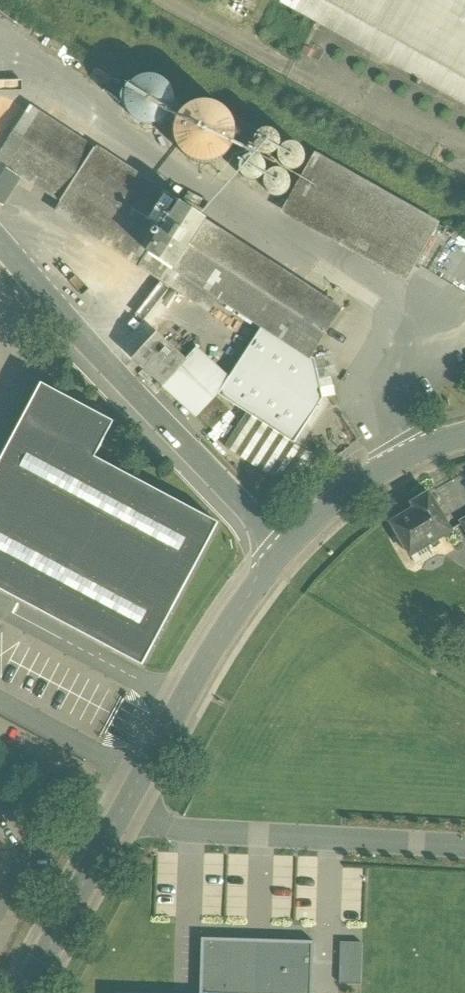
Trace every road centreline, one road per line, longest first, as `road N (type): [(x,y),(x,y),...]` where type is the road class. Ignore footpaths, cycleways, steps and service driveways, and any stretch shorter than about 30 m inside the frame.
road 1 (tertiary): [(21,992),(220,636),(284,553)]
road 2 (unclassified): [(0,252),(284,553)]
road 3 (tertiary): [(284,553),(389,465),(464,436)]

